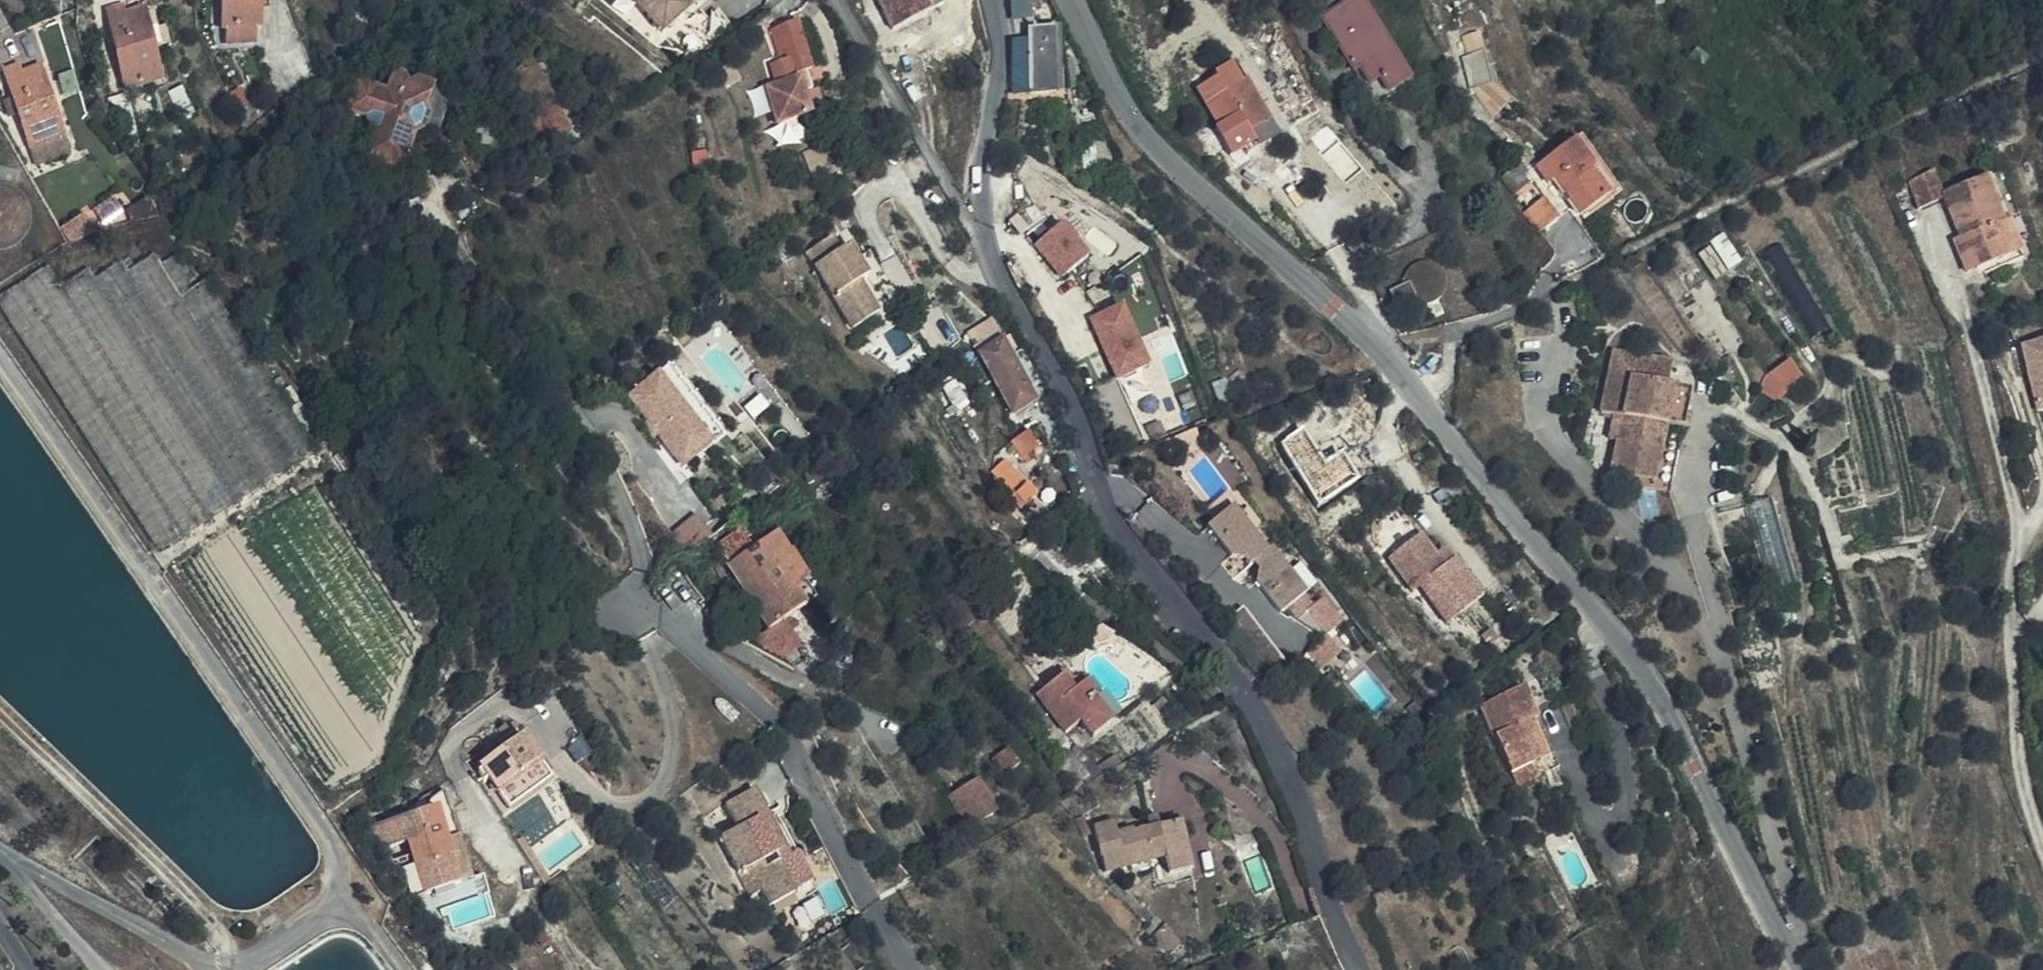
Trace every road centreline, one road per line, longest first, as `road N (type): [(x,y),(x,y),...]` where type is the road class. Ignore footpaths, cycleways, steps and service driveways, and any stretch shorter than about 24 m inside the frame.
road 1 (residential): [(1073,0),(1122,94),(1175,163),(1381,345),(1479,475),(1636,649),(1802,969)]
road 2 (residential): [(1364,969),(1331,898),(1300,792),(1259,708),(1143,567),(1105,504),(992,254),(985,195),(1001,66),(995,0)]
road 3 (residential): [(911,969),(872,911),(792,741),(649,606)]

